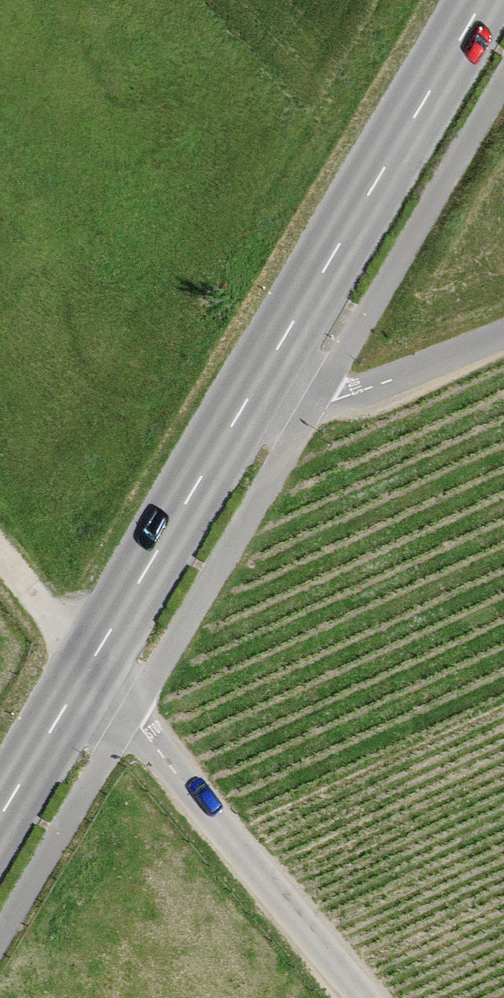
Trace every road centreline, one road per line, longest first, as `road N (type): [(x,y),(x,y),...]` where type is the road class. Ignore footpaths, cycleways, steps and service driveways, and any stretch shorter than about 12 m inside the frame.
road 1 (secondary): [(481,0),(91,665)]
road 2 (unclassified): [(91,665),(366,997)]
road 3 (track): [(259,379),(335,400),(503,333)]
road 4 (secondary): [(91,665),(0,819)]
road 5 (track): [(0,557),(91,665)]

